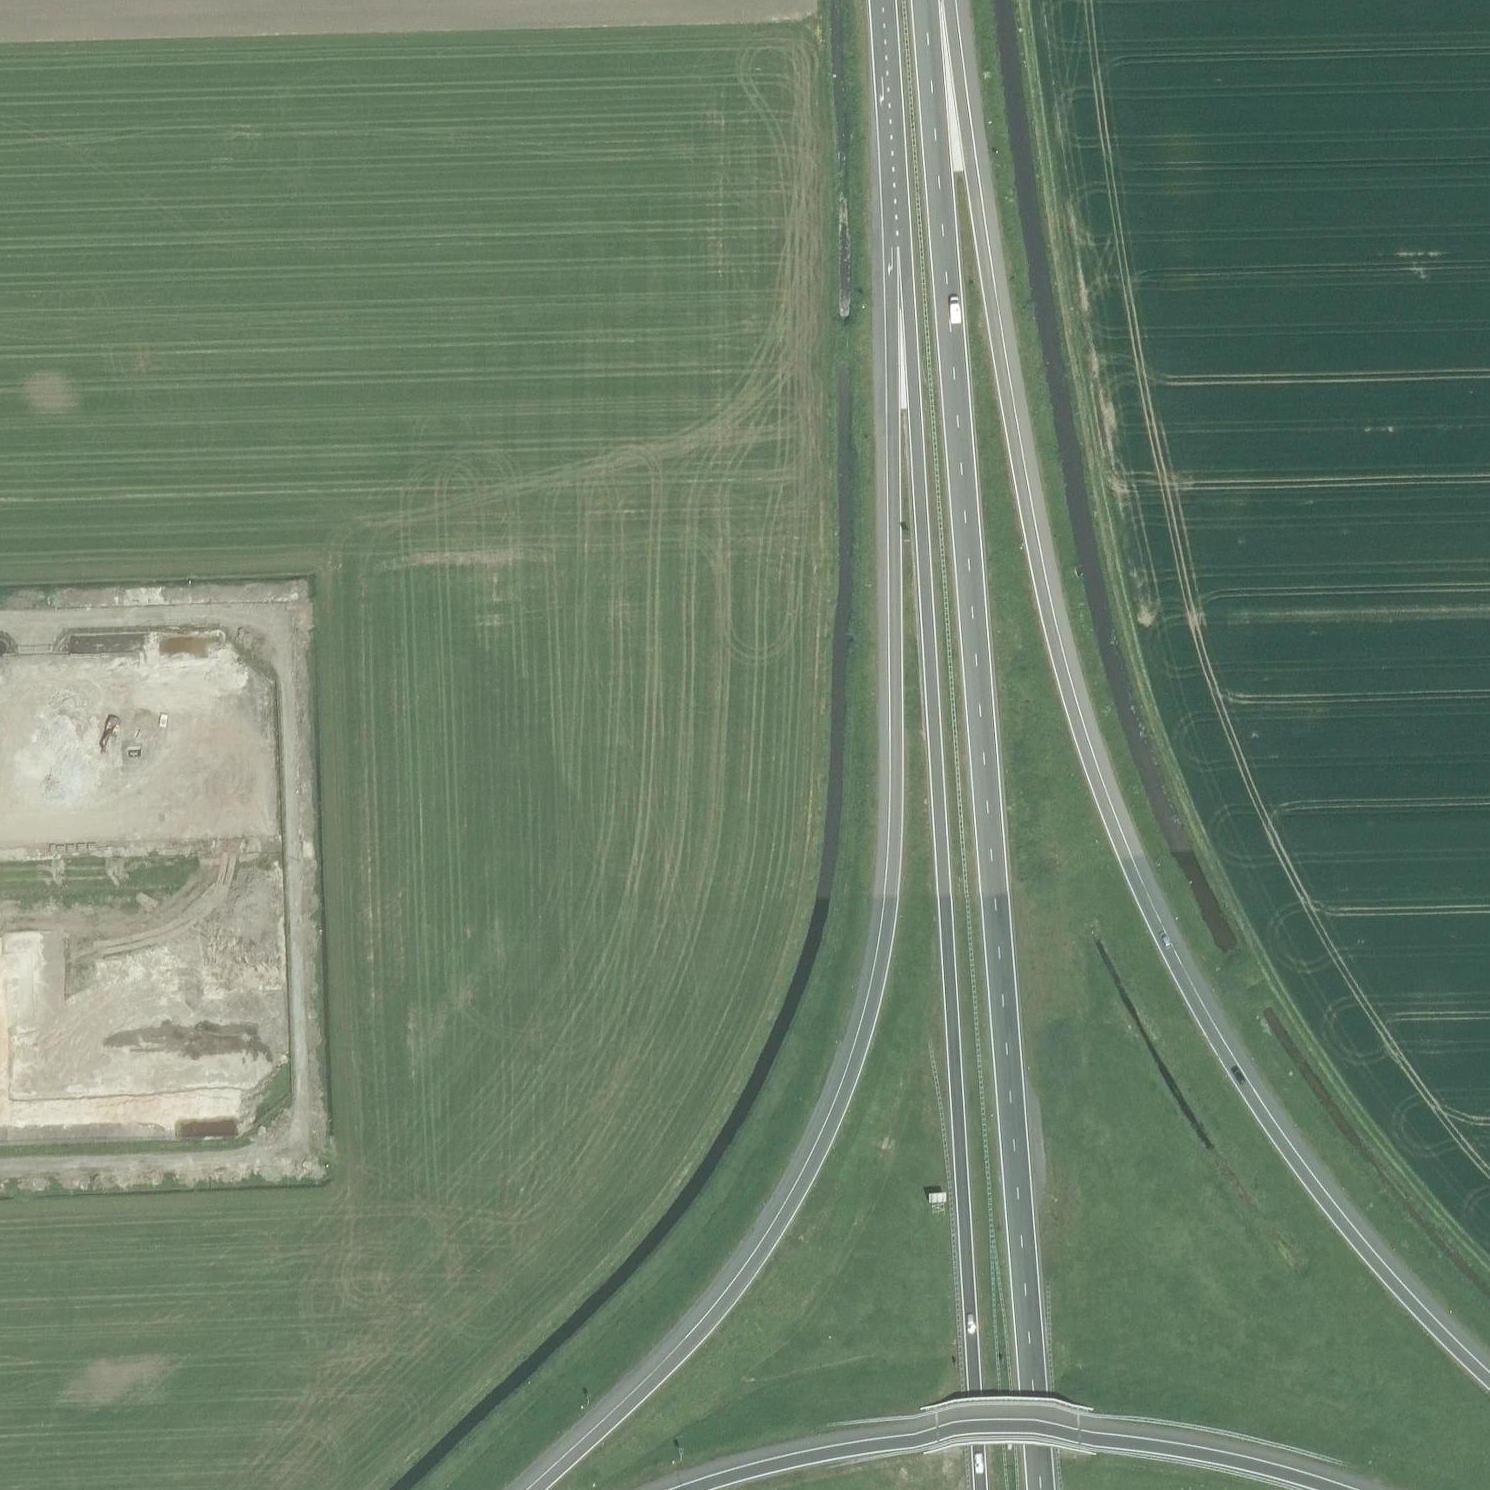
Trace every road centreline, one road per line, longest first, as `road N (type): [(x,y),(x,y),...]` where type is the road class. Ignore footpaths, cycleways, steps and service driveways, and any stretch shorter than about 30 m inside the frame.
road 1 (motorway): [(1489,1376),(1363,1241),(1245,1083),(1164,935),(1102,795),(1038,571),(936,0)]
road 2 (trunk): [(1042,1489),(925,0)]
road 3 (motorway): [(905,246),(894,409),(895,817),(878,994),(829,1140),(747,1286),(537,1489)]
road 4 (trunk): [(905,246),(979,1489)]
road 5 (unclassified): [(0,616),(242,603),(263,612),(288,651),(303,1105),(298,1132),(264,1164),(0,1175)]
road 6 (motorway): [(1334,1489),(1190,1452),(1000,1437),(757,1469),(696,1489)]
road 7 (trunk): [(889,0),(905,246)]

